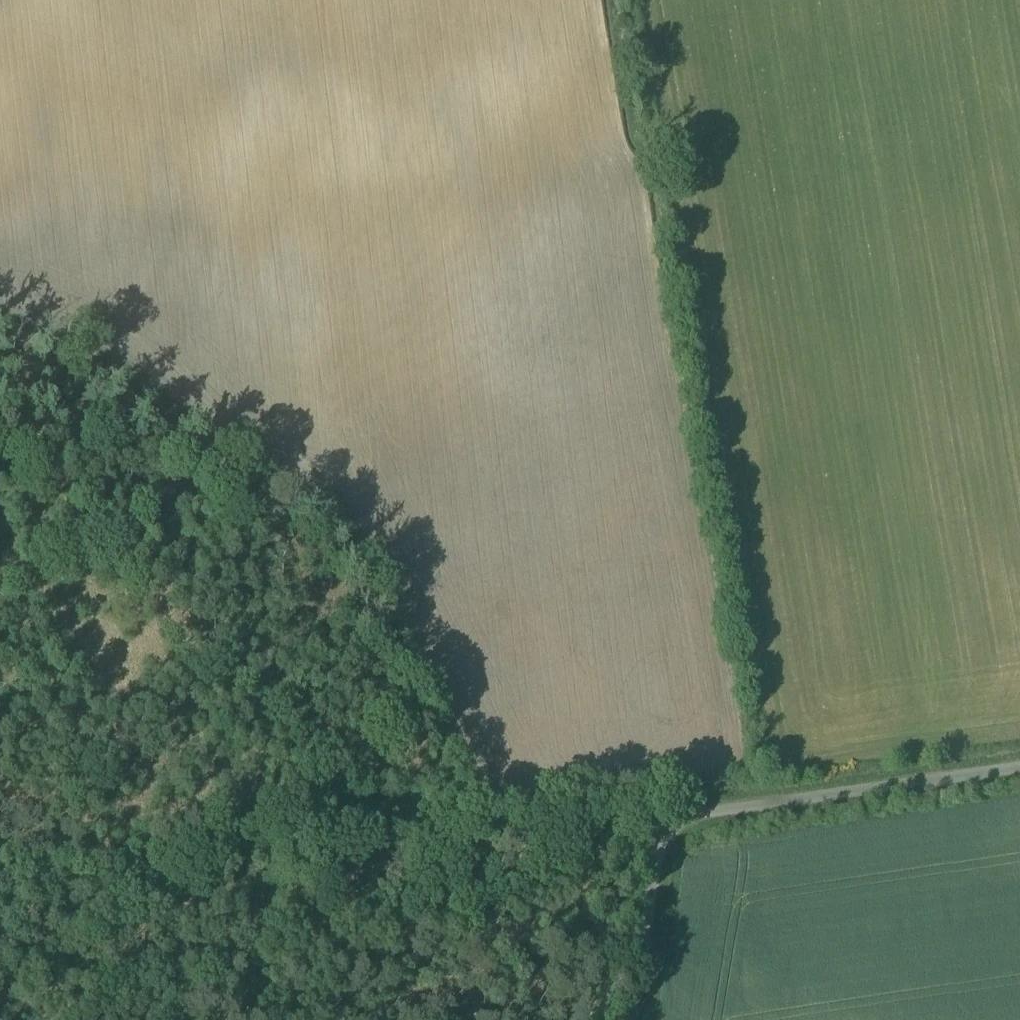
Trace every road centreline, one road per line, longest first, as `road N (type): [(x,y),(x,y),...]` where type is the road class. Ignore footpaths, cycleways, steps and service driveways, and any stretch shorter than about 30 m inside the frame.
road 1 (unclassified): [(1019,769),(688,818),(662,841),(635,1019)]

